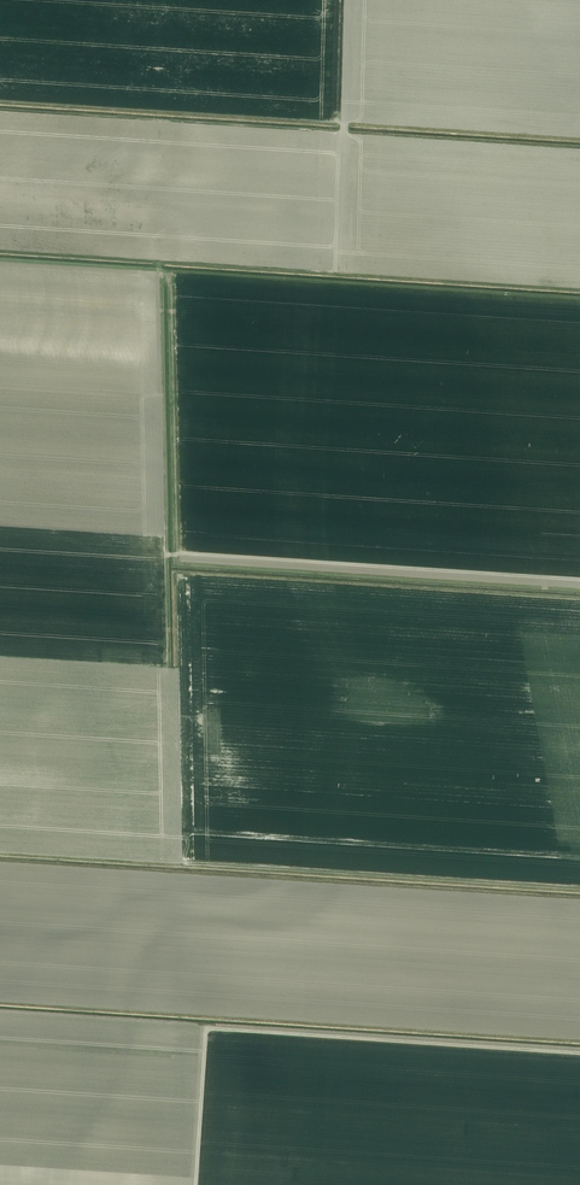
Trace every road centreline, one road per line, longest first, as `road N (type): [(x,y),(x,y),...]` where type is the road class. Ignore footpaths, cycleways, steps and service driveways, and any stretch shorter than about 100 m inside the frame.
road 1 (track): [(579,1055),(207,1030),(196,1184)]
road 2 (track): [(579,576),(175,554)]
road 3 (track): [(579,857),(185,831)]

